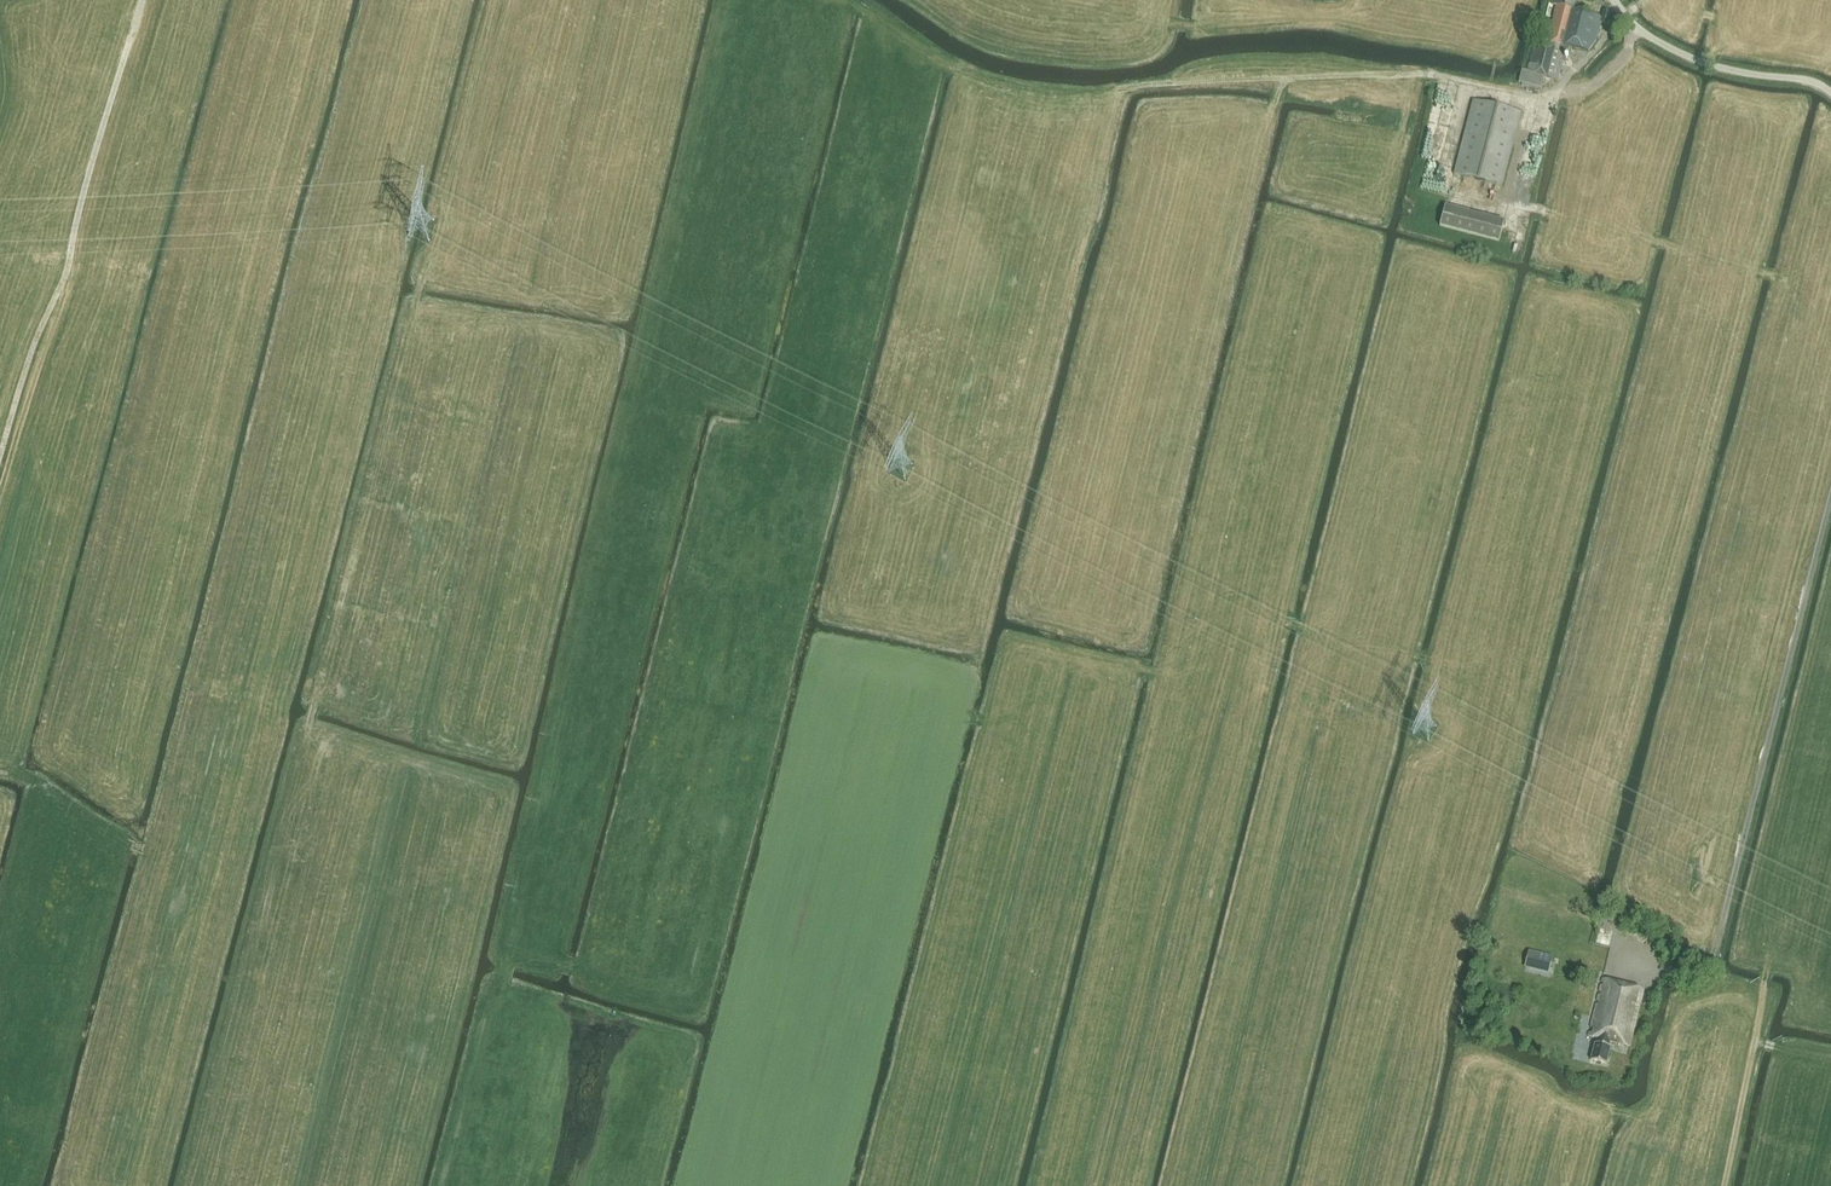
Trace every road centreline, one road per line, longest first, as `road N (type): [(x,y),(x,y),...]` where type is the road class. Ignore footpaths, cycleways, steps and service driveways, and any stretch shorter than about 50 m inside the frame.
road 1 (unclassified): [(1654,972),(1712,956),(1830,500)]
road 2 (track): [(141,0),(96,142),(72,256),(0,460)]
road 3 (unclassified): [(1830,92),(1664,45),(1614,0)]
road 4 (track): [(1763,986),(1722,1185)]

